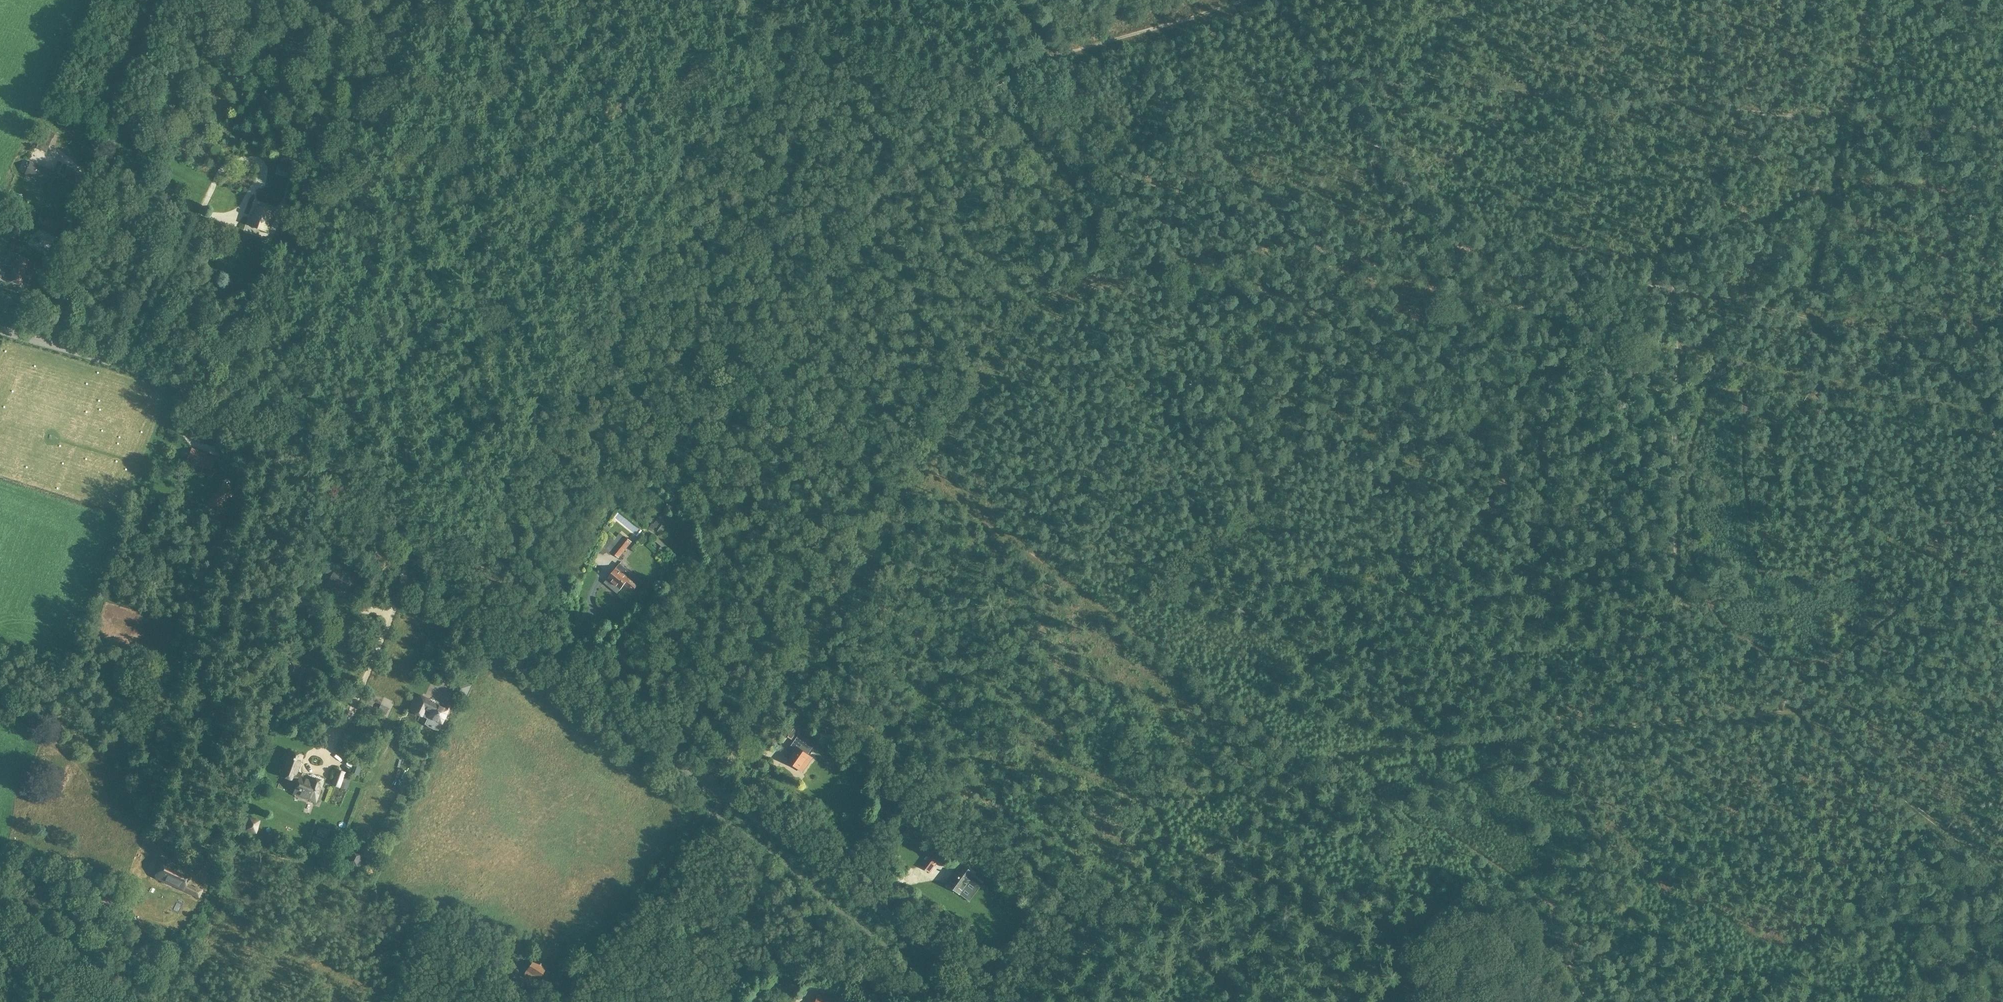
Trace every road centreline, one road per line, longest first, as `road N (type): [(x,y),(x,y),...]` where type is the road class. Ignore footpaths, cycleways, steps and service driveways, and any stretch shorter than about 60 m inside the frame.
road 1 (tertiary): [(992,1001),(872,901),(633,727),(282,437),(183,383),(0,329)]
road 2 (track): [(1566,325),(1232,253),(1056,300),(999,361),(709,784)]
road 3 (track): [(1045,1001),(1130,916),(1328,760),(1798,710)]
road 4 (track): [(1870,0),(1848,102),(1823,118),(1328,78)]
road 5 (track): [(684,0),(797,27),(978,91),(1045,59),(1245,0)]
road 6 (track): [(603,0),(347,490)]
road 7 (track): [(1328,78),(1451,241),(1671,290)]
road 8 (track): [(1671,290),(2002,359)]
road 9 (track): [(727,797),(596,955),(571,1001)]
road 10 (track): [(1798,710),(1936,823),(2002,864)]

